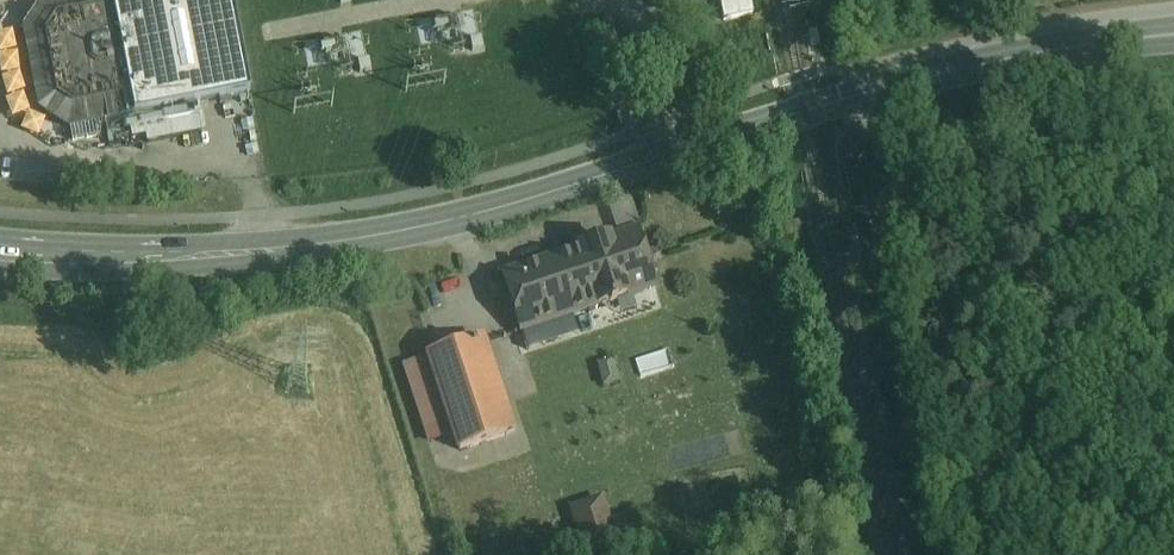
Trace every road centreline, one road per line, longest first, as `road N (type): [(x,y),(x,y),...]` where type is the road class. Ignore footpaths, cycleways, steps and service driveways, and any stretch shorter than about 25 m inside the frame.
road 1 (secondary): [(684,148),(456,220),(365,238),(148,264),(0,262)]
road 2 (secondary): [(1173,37),(1026,56),(684,148)]
road 3 (track): [(882,92),(910,187),(898,307),(944,554)]
road 4 (residential): [(684,148),(654,0)]

